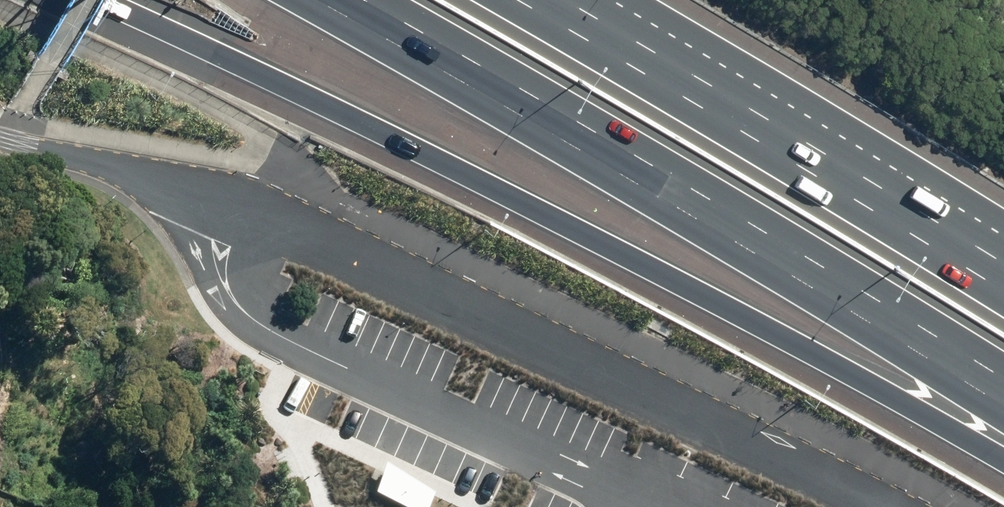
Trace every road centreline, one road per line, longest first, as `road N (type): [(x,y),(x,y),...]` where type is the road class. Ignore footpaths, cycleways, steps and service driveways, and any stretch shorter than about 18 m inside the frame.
road 1 (motorway): [(1003,462),(443,159),(92,0)]
road 2 (unclassified): [(880,506),(315,234),(196,191),(0,139)]
road 3 (motorway): [(1003,378),(700,193),(360,0)]
road 4 (motorway): [(511,0),(1003,290)]

